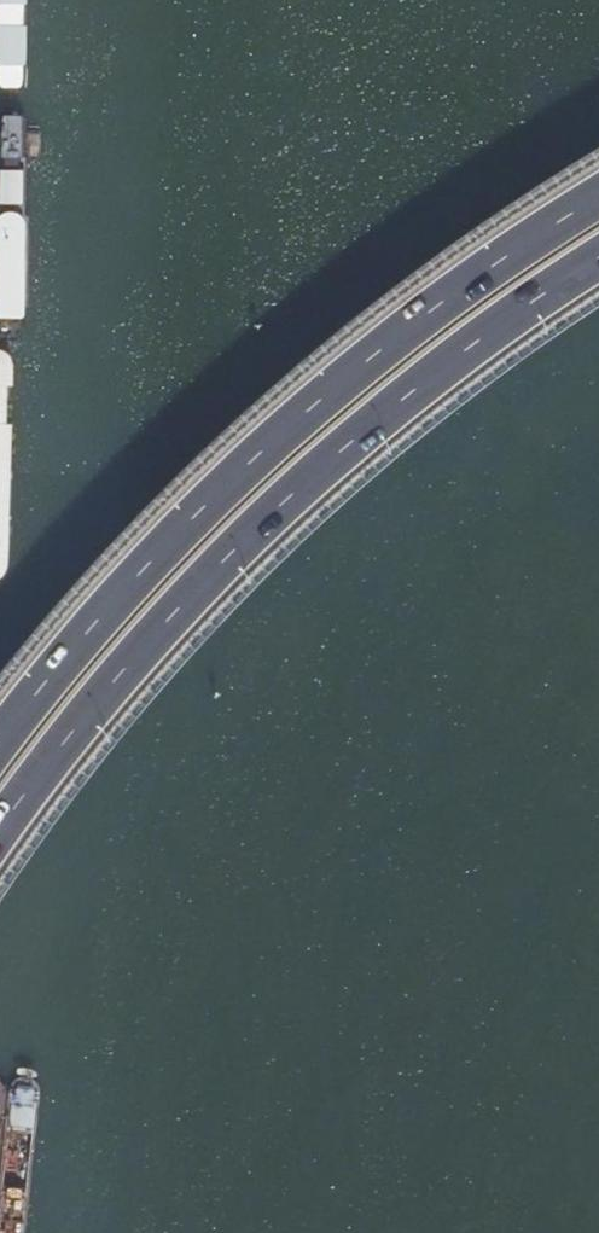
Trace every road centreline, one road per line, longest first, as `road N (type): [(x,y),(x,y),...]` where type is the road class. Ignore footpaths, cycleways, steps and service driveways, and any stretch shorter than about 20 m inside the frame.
road 1 (motorway): [(0,810),(73,712),(264,507),(432,361),(598,243)]
road 2 (motorway): [(598,191),(405,328),(234,475),(99,617),(0,737)]

